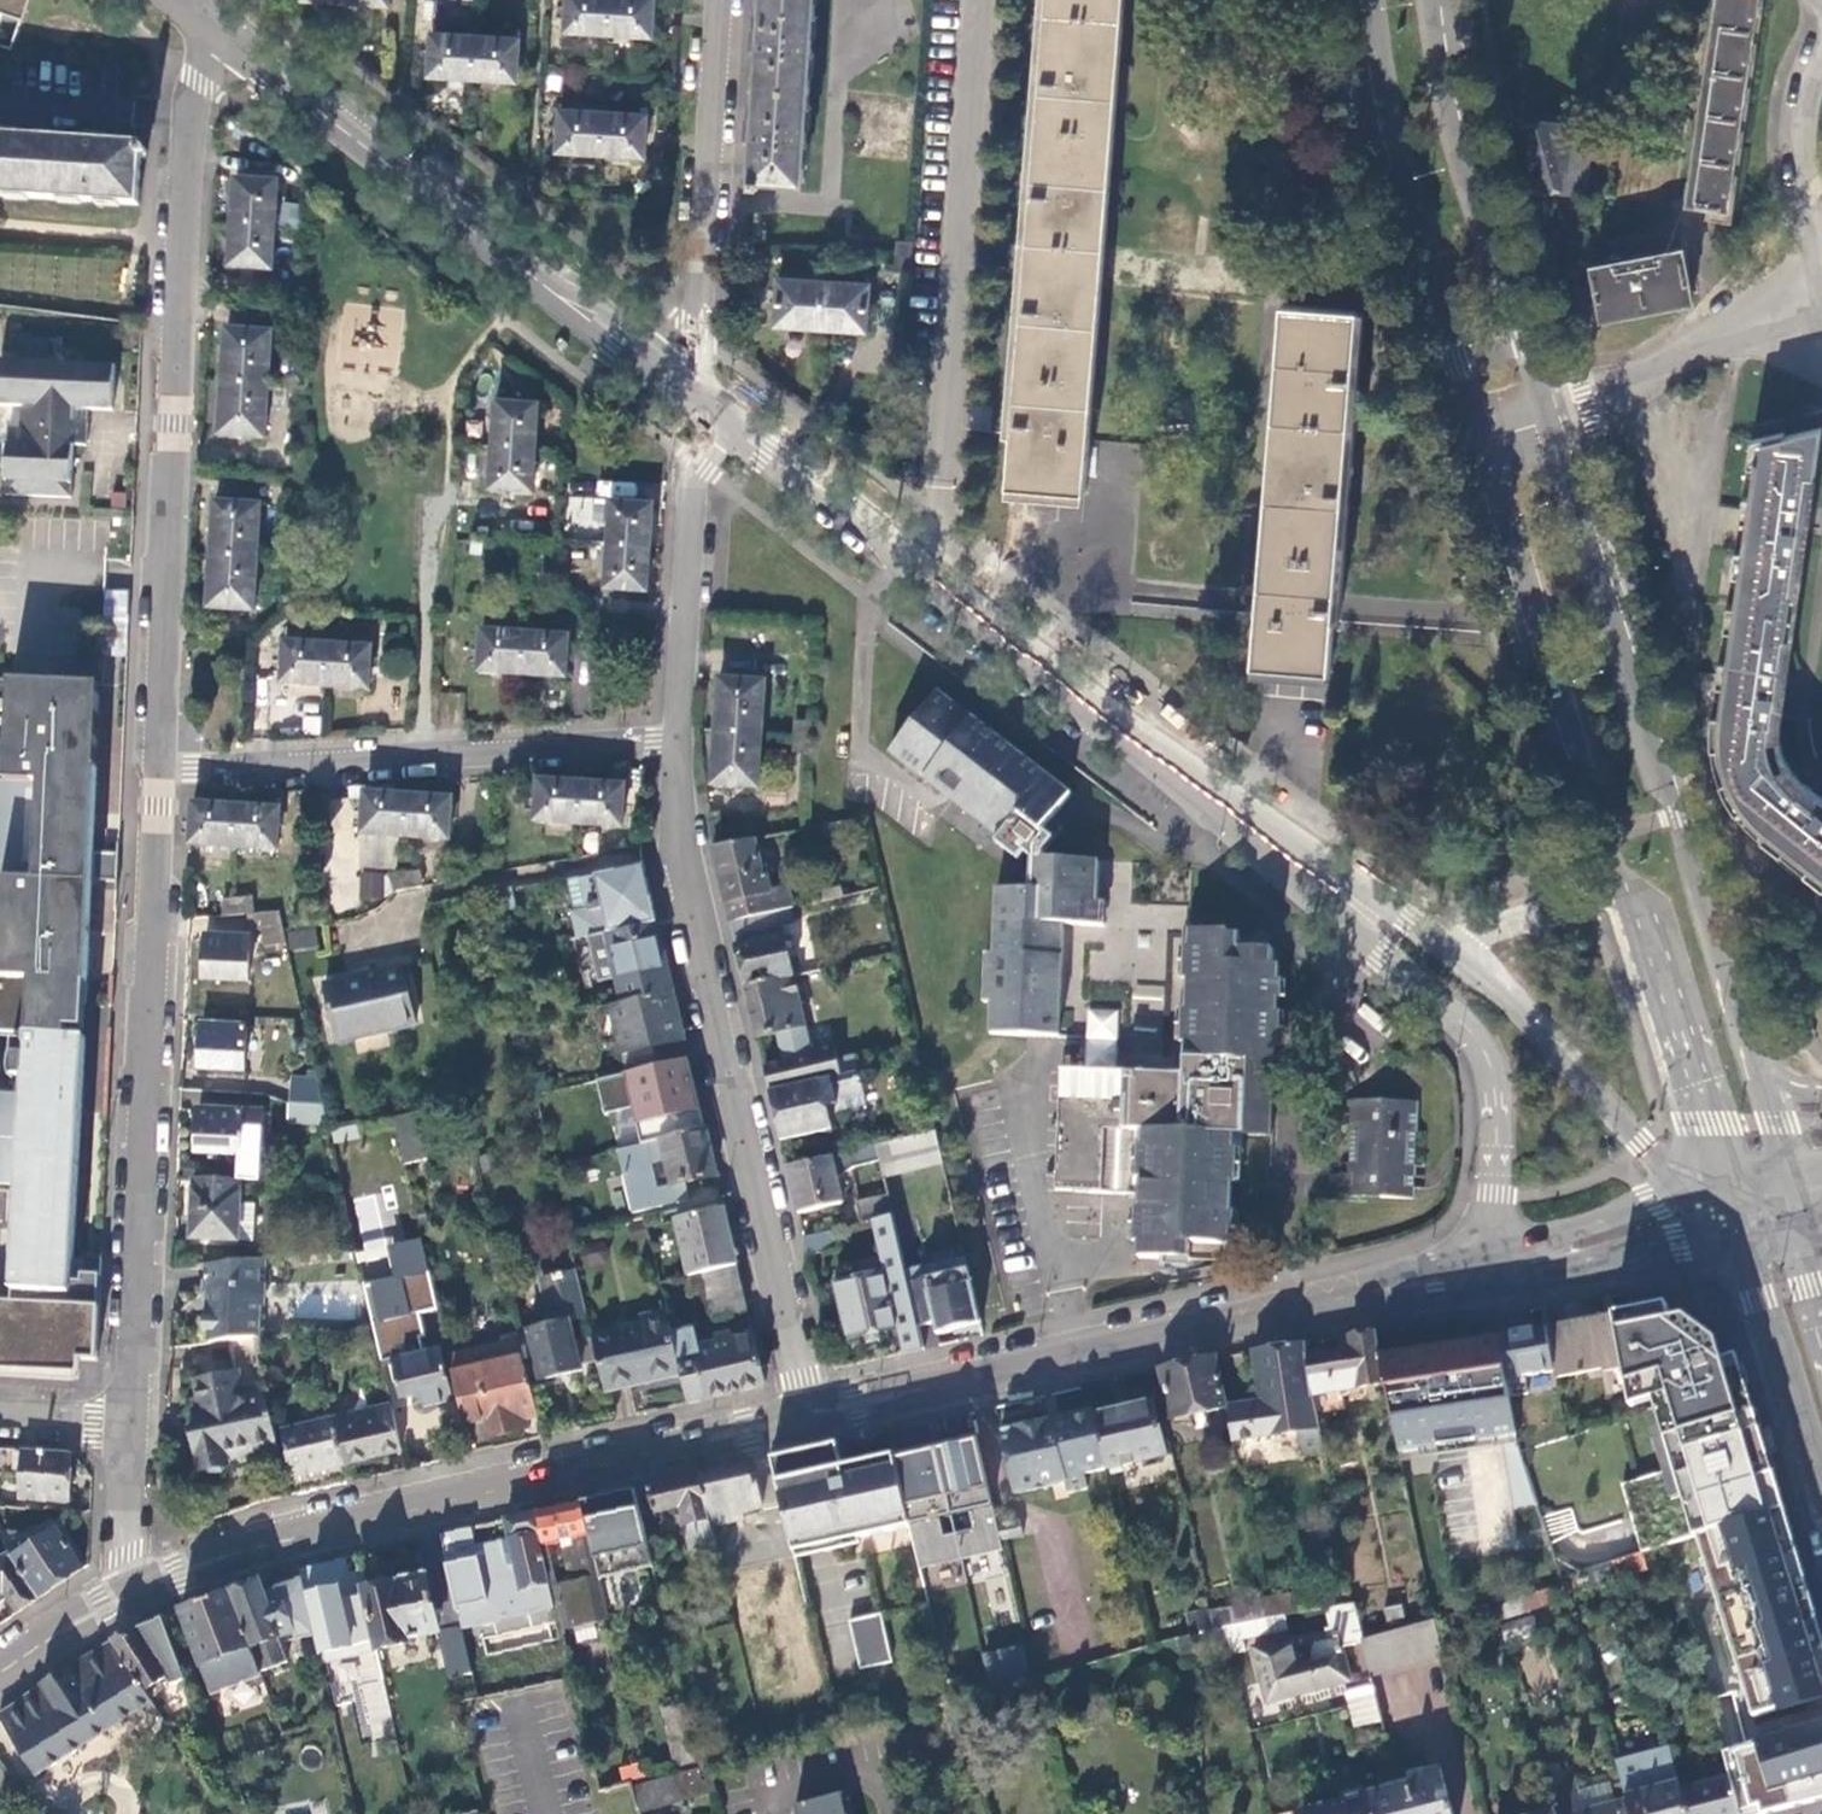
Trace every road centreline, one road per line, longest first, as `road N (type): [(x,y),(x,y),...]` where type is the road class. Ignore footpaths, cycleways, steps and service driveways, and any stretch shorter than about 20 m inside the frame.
road 1 (tertiary): [(1612,895),(1476,936),(1401,927),(1372,914),(734,420)]
road 2 (tertiary): [(809,1414),(1708,1212)]
road 3 (tertiary): [(139,1590),(294,1537),(809,1414)]
road 4 (residential): [(681,740),(684,868),(809,1414)]
road 5 (residential): [(163,770),(194,114)]
road 6 (residential): [(133,1423),(163,770)]
road 7 (tertiary): [(665,367),(235,33)]
road 8 (residential): [(163,770),(681,740)]
road 9 (residential): [(1558,415),(1466,170),(1437,0)]
road 10 (secondary): [(1608,833),(1484,438)]
road 11 (secondary): [(1484,438),(1608,833)]
road 12 (residential): [(722,0),(696,326),(665,367)]
road 13 (residential): [(734,420),(695,479),(681,740)]
road 14 (secondary): [(1612,895),(1708,1212)]
road 15 (secondary): [(1721,1246),(1753,1309),(1821,1509)]
road 16 (residential): [(1558,415),(1800,315)]
road 17 (residential): [(1821,59),(1804,119),(1814,245),(1800,315)]
road 18 (secondary): [(1461,358),(1391,110)]
road 19 (secondary): [(1391,110),(1461,358)]
road 20 (secondary): [(1698,1026),(1659,896),(1608,833)]
road 21 (unclassified): [(194,114),(0,98)]
road 22 (residential): [(139,1590),(131,1553),(133,1423)]
road 23 (tertiary): [(0,1672),(139,1590)]
road 24 (secondary): [(1821,1394),(1779,1242)]
road 25 (residential): [(0,1414),(133,1423)]

